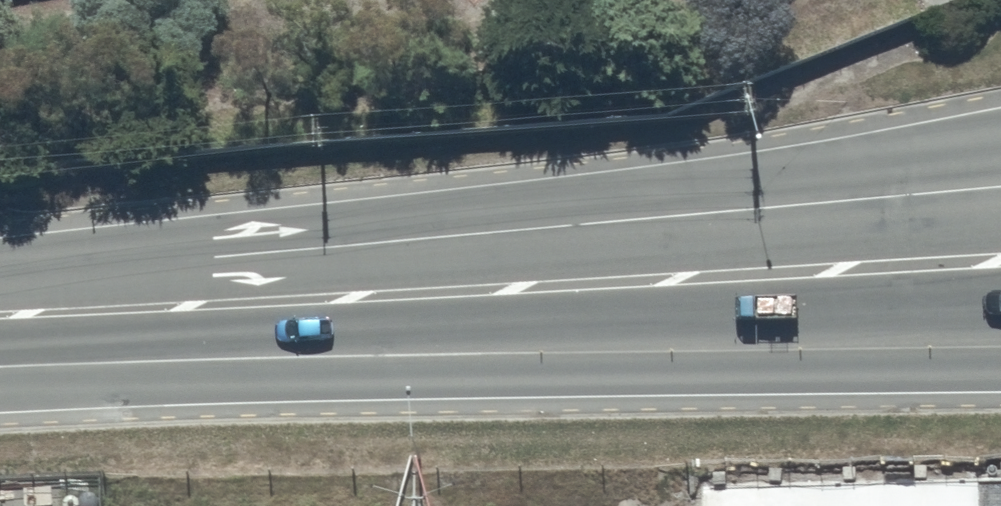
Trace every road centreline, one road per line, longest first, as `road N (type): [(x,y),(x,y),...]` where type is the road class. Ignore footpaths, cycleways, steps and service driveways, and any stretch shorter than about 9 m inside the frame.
road 1 (trunk): [(0,281),(1000,184)]
road 2 (trunk): [(1000,304),(0,351)]
road 3 (trunk): [(1000,366),(0,395)]

